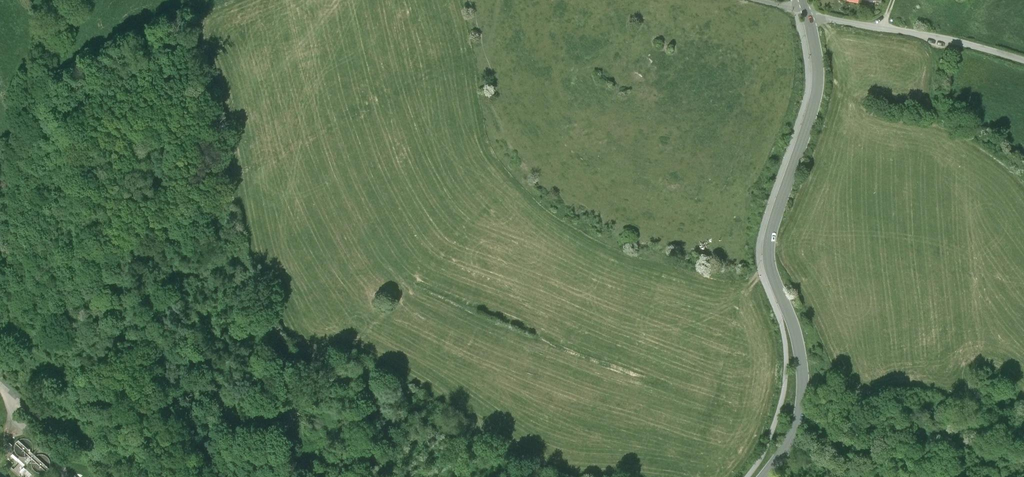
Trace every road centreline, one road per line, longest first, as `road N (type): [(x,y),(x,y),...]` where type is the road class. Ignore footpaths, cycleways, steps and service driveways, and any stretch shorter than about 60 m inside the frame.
road 1 (tertiary): [(764,476),(794,435),(803,403),(801,351),(769,248),(819,79),(808,13)]
road 2 (track): [(539,476),(264,382),(239,357),(220,319)]
road 3 (unclassified): [(1023,61),(808,13)]
road 4 (track): [(70,0),(51,21),(20,93),(17,145),(0,171)]

